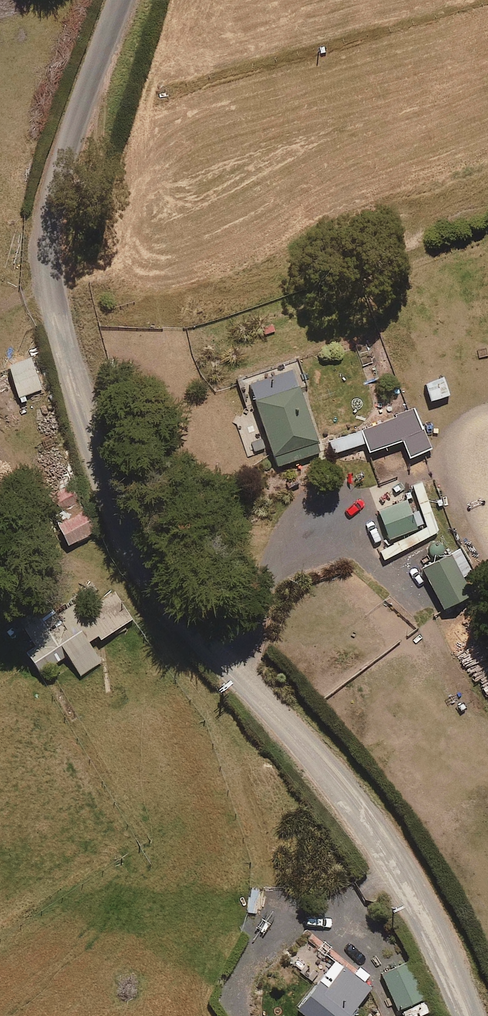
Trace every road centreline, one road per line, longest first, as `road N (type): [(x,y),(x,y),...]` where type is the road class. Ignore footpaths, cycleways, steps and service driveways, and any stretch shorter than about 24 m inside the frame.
road 1 (residential): [(119,0),(61,161),(51,234),(59,313),(118,514),(155,579),(389,848),(438,934),(472,1015)]

